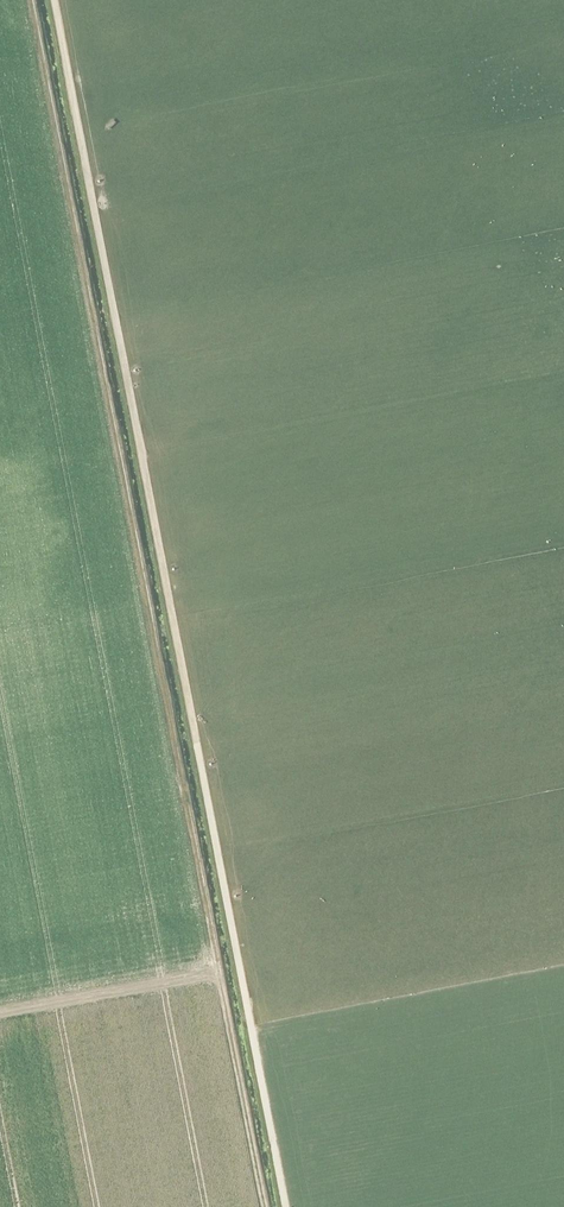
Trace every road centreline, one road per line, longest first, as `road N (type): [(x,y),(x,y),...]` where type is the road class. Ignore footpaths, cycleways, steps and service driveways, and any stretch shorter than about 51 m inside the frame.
road 1 (track): [(264,1206),(186,799)]

